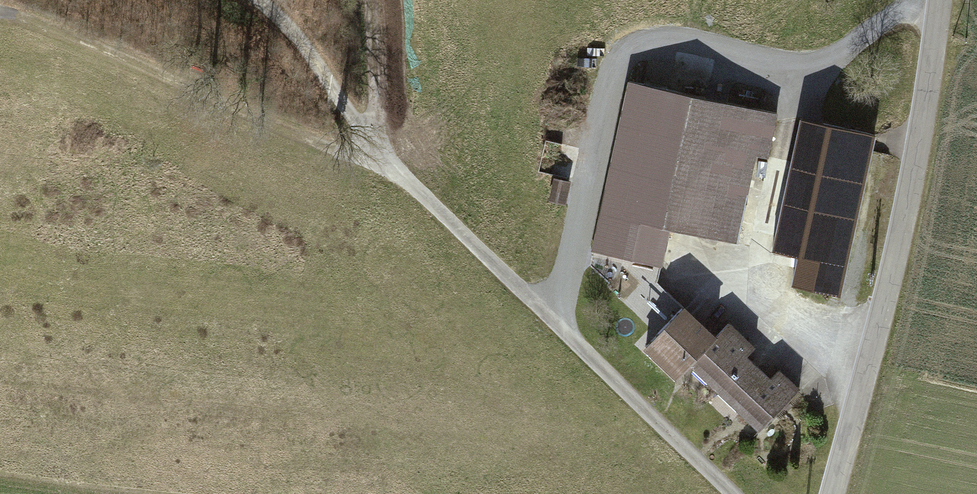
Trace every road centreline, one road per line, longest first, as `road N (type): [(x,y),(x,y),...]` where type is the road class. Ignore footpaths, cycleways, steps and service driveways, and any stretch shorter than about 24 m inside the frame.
road 1 (track): [(0,14),(138,56),(385,168),(273,0)]
road 2 (tertiary): [(833,493),(920,123),(939,0)]
road 3 (unclassified): [(730,493),(385,168)]

